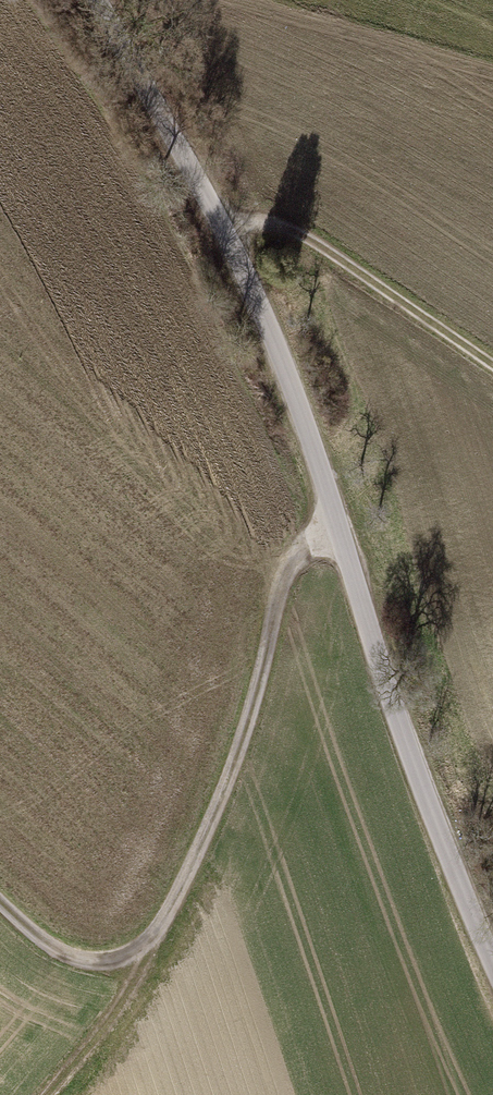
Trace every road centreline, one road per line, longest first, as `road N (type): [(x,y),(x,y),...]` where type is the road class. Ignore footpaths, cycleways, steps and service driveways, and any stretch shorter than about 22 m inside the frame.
road 1 (residential): [(93,0),(244,302),(492,969)]
road 2 (track): [(326,519),(290,533),(232,753),(177,876),(116,943),(72,944),(0,889)]
road 3 (track): [(206,227),(276,221),(492,370)]

